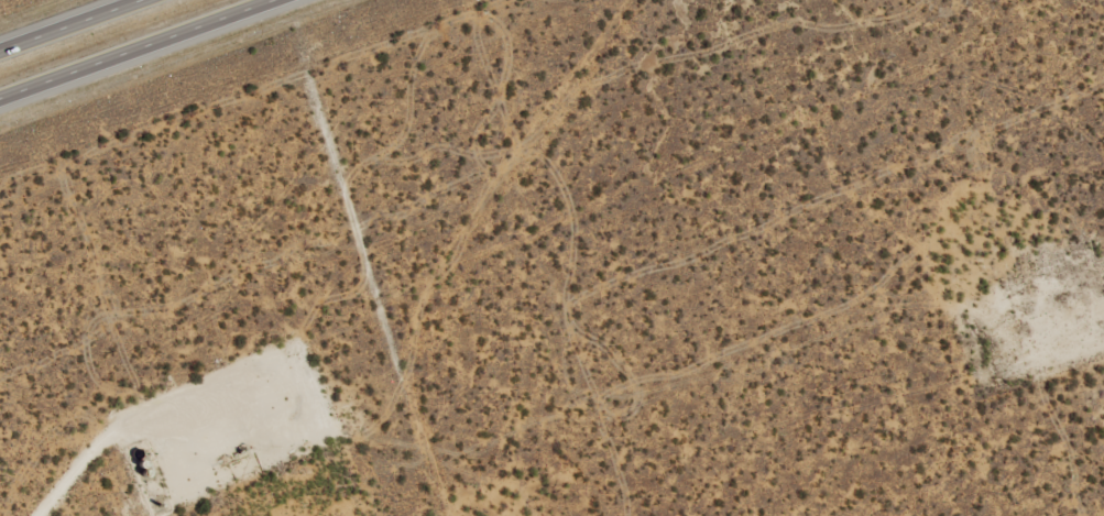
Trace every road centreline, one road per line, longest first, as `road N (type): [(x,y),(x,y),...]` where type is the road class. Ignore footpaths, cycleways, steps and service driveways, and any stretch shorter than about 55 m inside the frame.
road 1 (motorway): [(0,97),(269,0)]
road 2 (motorway): [(137,0),(0,49)]

